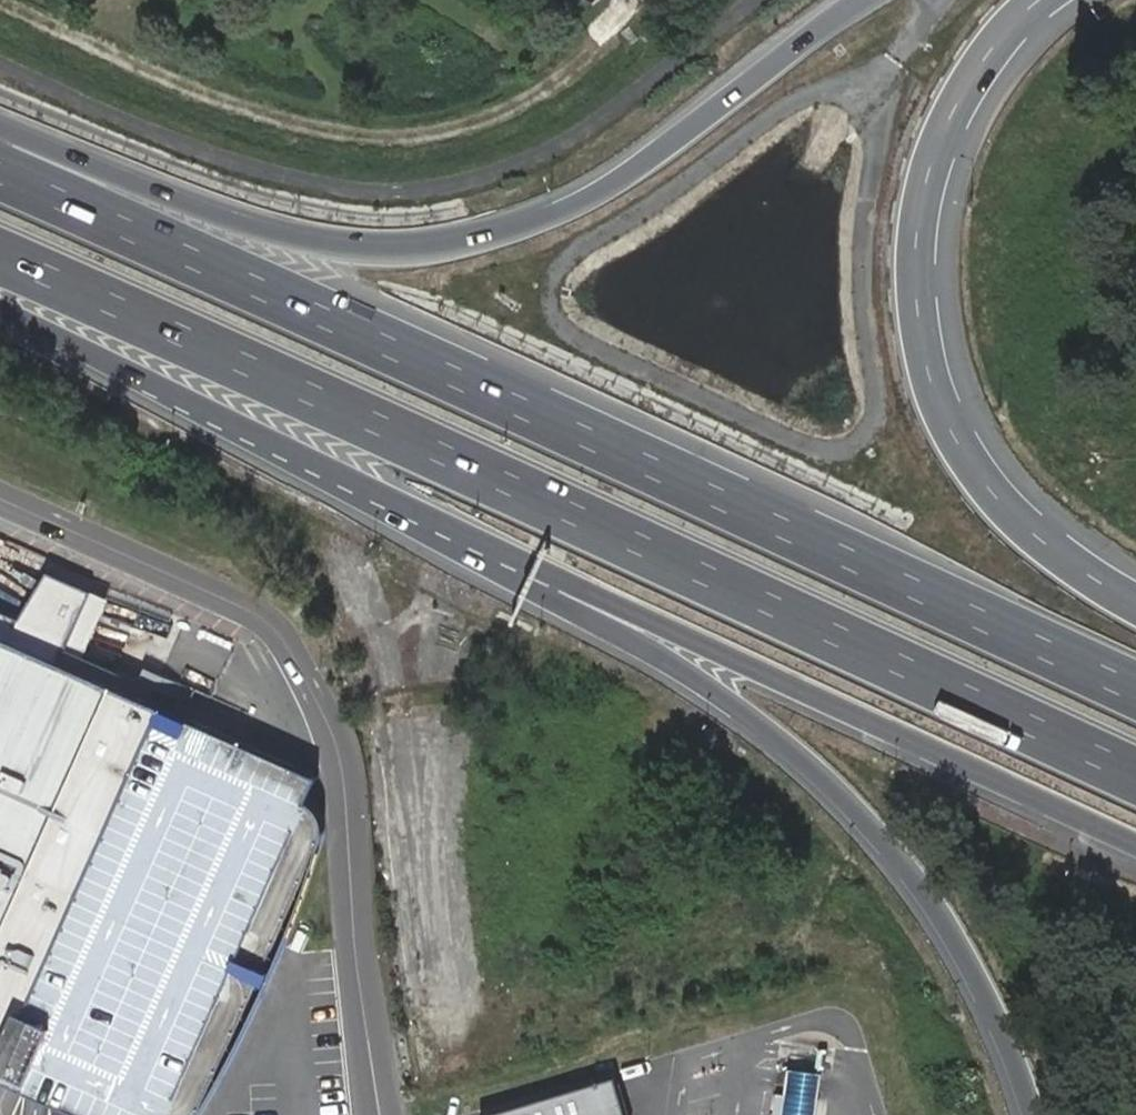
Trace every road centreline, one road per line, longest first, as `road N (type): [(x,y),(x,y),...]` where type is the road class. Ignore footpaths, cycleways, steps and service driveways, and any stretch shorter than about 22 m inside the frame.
road 1 (motorway): [(1135,690),(0,172)]
road 2 (motorway): [(0,257),(1135,773)]
road 3 (motorway): [(147,383),(647,654),(773,735),(880,835),(962,945),(1020,1053),(1040,1114)]
road 4 (motorway): [(147,383),(1135,844)]
road 5 (motorway): [(860,0),(642,171),(569,212),(434,246),(305,243),(247,227),(0,126)]
road 6 (unclassified): [(379,1114),(344,778),(306,674),(253,614),(0,500)]
road 7 (motorway): [(1135,602),(1037,534),(990,485),(954,429),(928,364),(919,232),(932,165),(996,44),(1044,0)]
road 8 (motorway): [(0,312),(147,383)]

